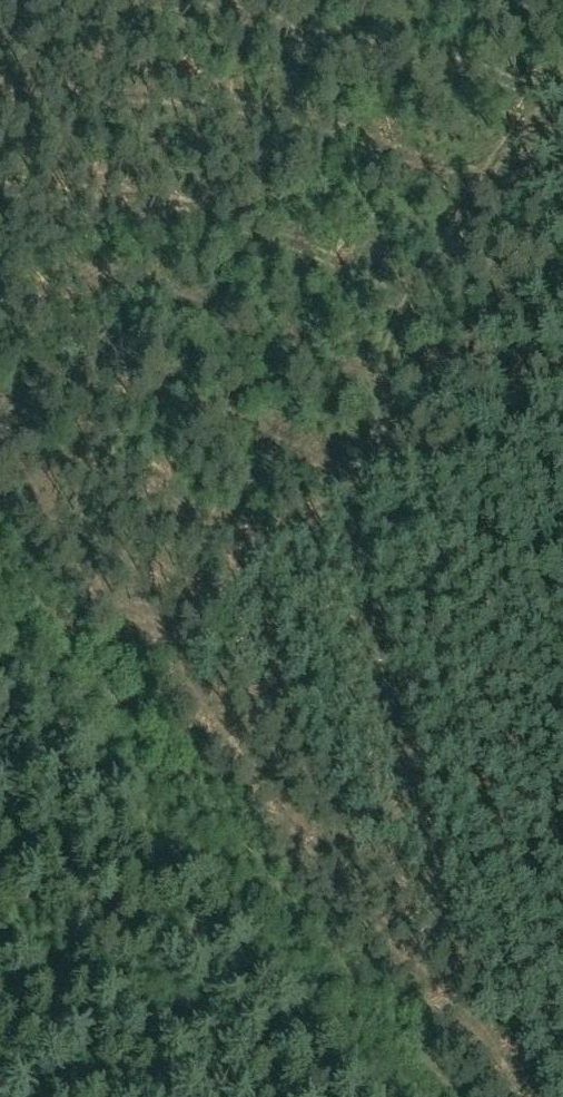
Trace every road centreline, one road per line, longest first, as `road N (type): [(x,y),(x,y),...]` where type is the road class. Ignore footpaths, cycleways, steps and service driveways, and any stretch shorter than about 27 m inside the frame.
road 1 (track): [(0,531),(130,711),(467,1096)]

